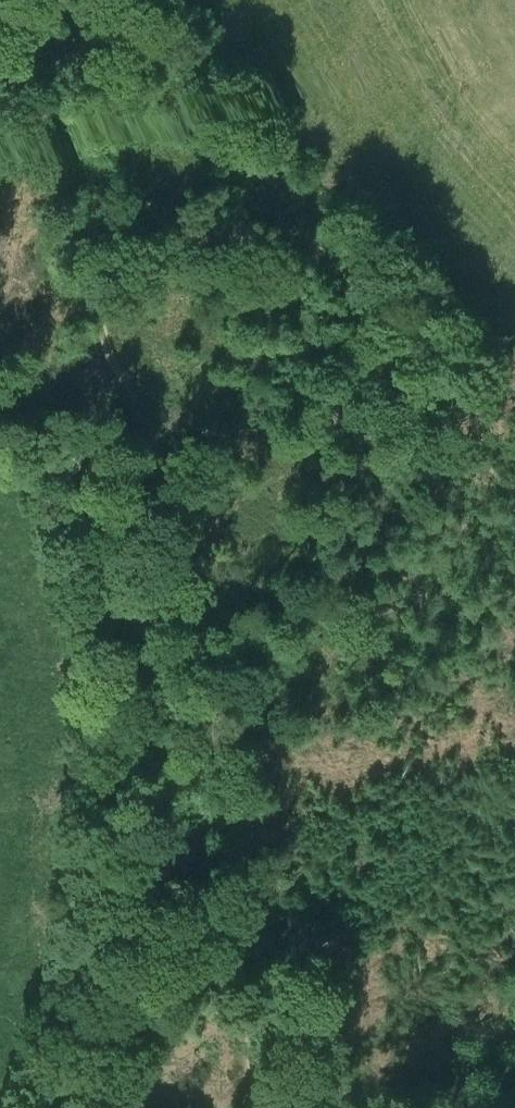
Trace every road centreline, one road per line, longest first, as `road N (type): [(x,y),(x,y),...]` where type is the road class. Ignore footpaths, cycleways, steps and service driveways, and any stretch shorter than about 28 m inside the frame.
road 1 (track): [(514,480),(424,384),(272,171),(55,0)]
road 2 (track): [(26,0),(88,282),(136,405),(158,493)]
road 3 (track): [(185,702),(122,902),(77,967),(27,1107)]
road 4 (track): [(185,702),(204,853),(237,986),(239,1107)]
road 5 (track): [(158,493),(178,596),(185,702)]

